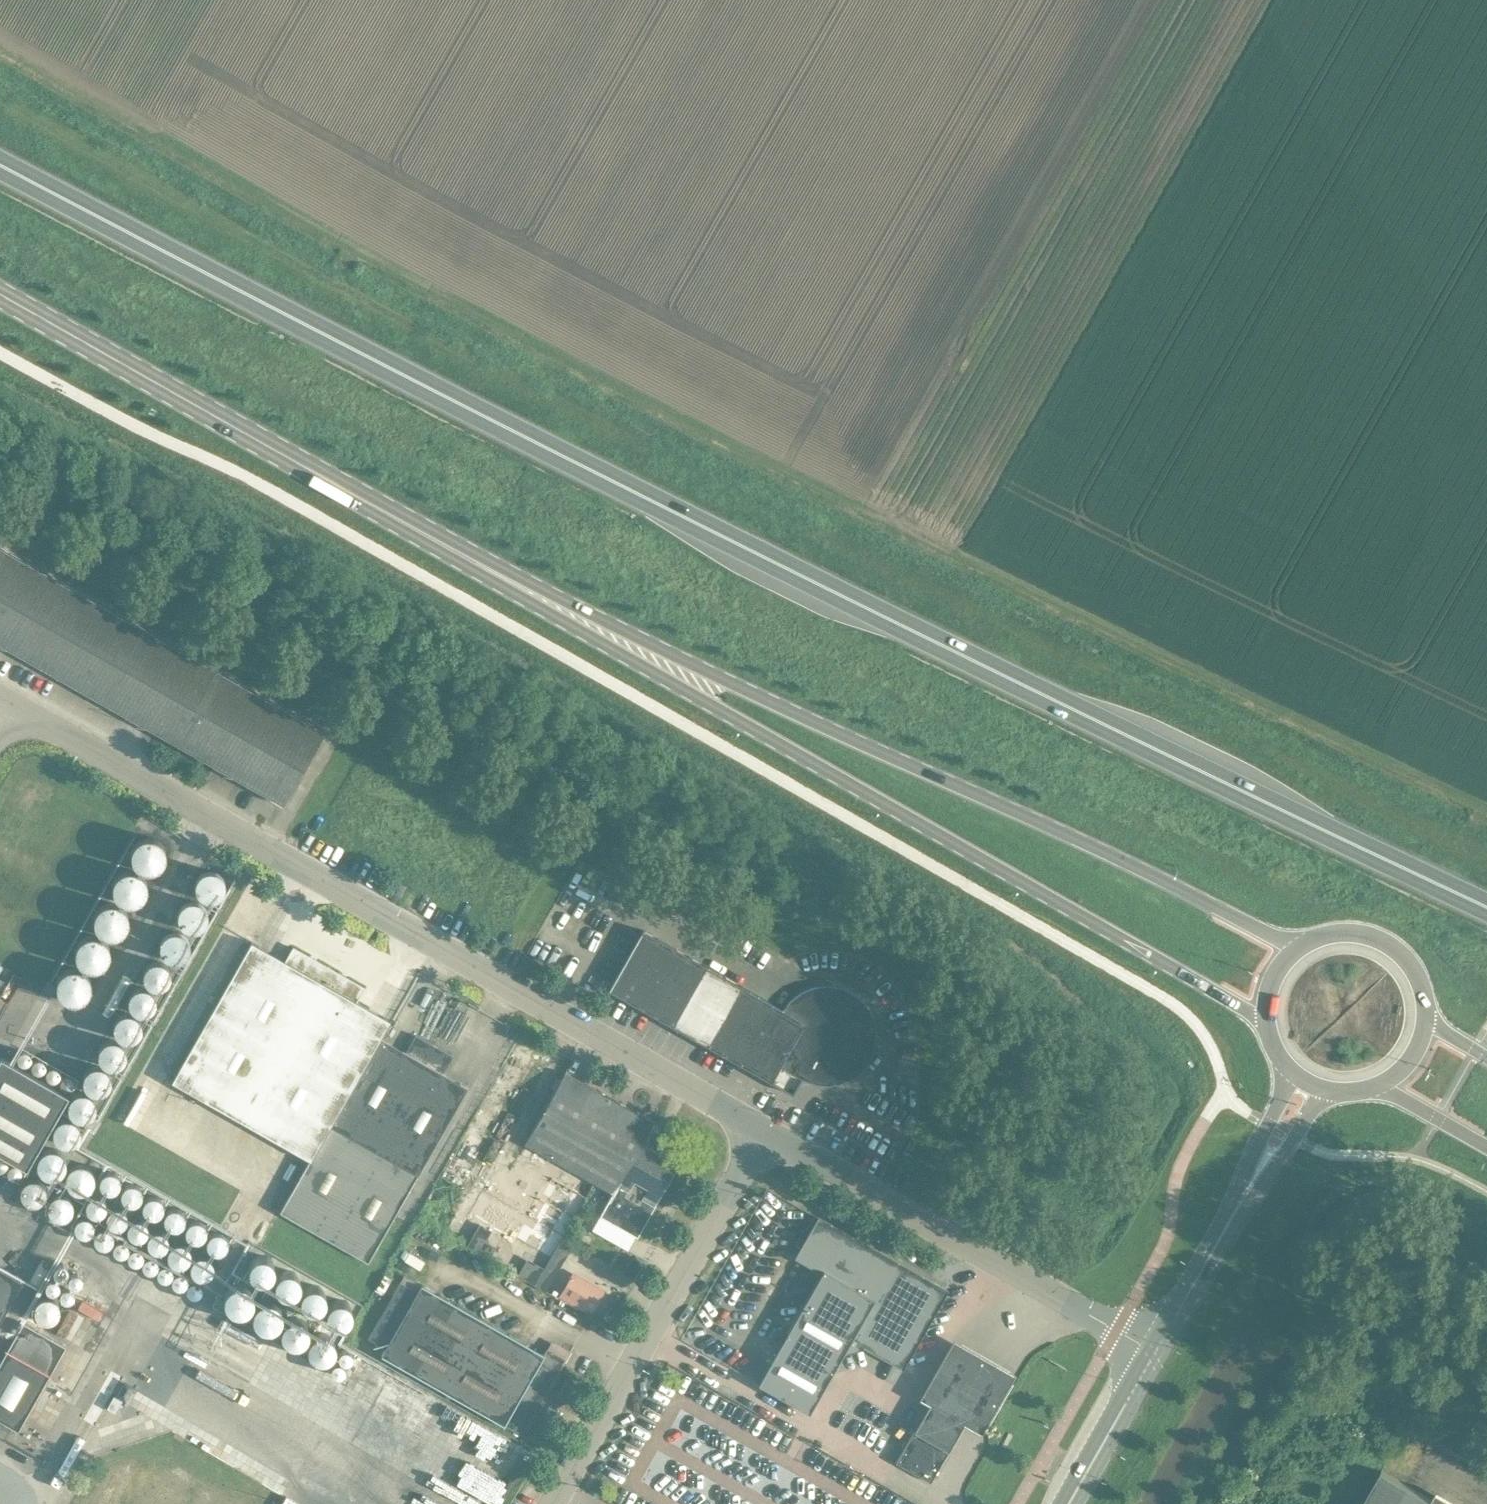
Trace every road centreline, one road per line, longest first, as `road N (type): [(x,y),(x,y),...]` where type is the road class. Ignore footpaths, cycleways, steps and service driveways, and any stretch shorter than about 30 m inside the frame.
road 1 (trunk): [(1486,906),(620,484),(0,164)]
road 2 (unclassified): [(762,1133),(2,699)]
road 3 (secondary): [(598,632),(1264,1021)]
road 4 (secondary): [(1295,948),(739,685),(598,632)]
road 5 (secondary): [(598,632),(0,295)]
road 6 (unclassified): [(1152,1355),(762,1133)]
road 7 (unclassified): [(551,1503),(762,1133)]
road 8 (secondary): [(1152,1355),(1251,1183)]
road 9 (secondary): [(1428,1021),(1423,984),(1386,941),(1330,932),(1295,948)]
road 10 (secondary): [(1068,1503),(1152,1355)]
road 11 (secondary): [(1382,1087),(1486,1147)]

